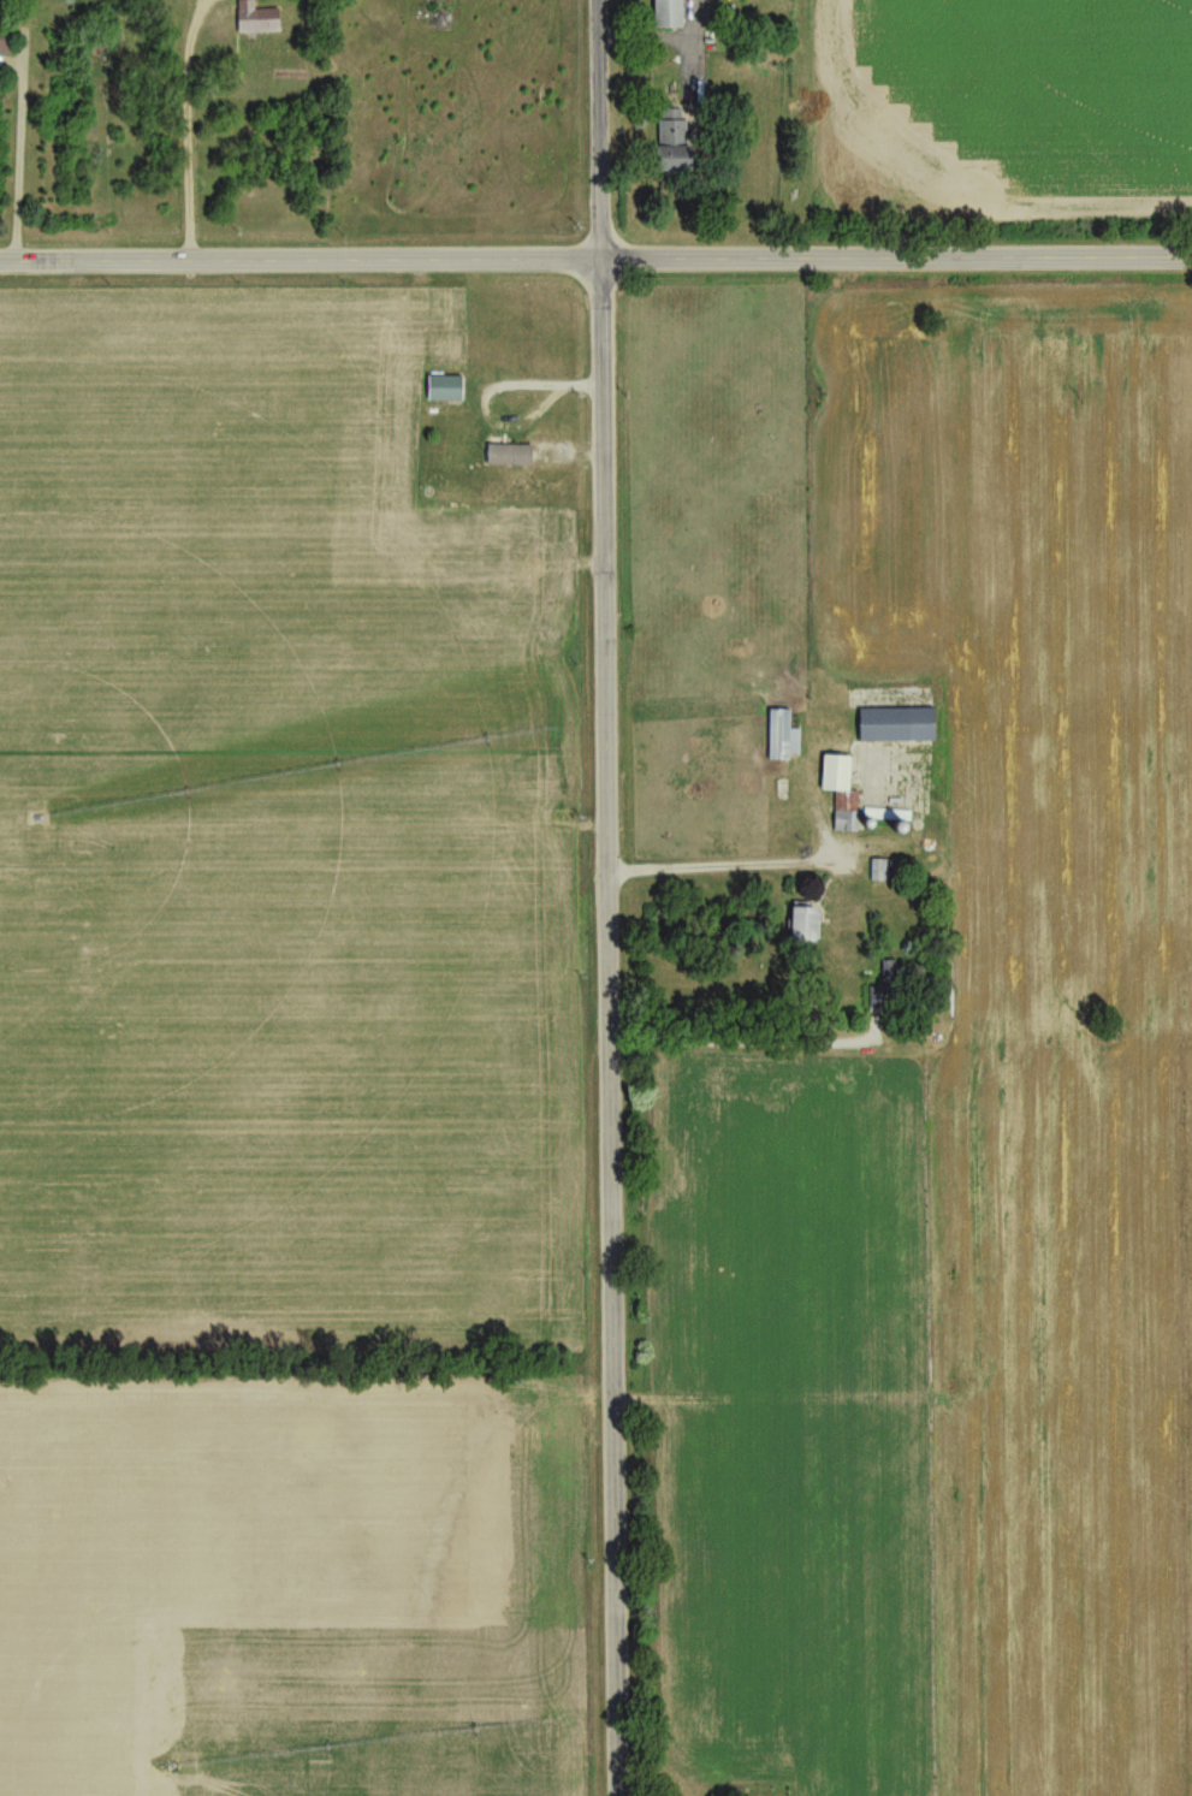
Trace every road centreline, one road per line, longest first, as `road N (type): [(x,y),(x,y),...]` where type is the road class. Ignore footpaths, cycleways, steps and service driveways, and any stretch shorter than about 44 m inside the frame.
road 1 (tertiary): [(615,1795),(599,253)]
road 2 (tertiary): [(0,256),(1191,246)]
road 3 (residential): [(599,253),(596,0)]

